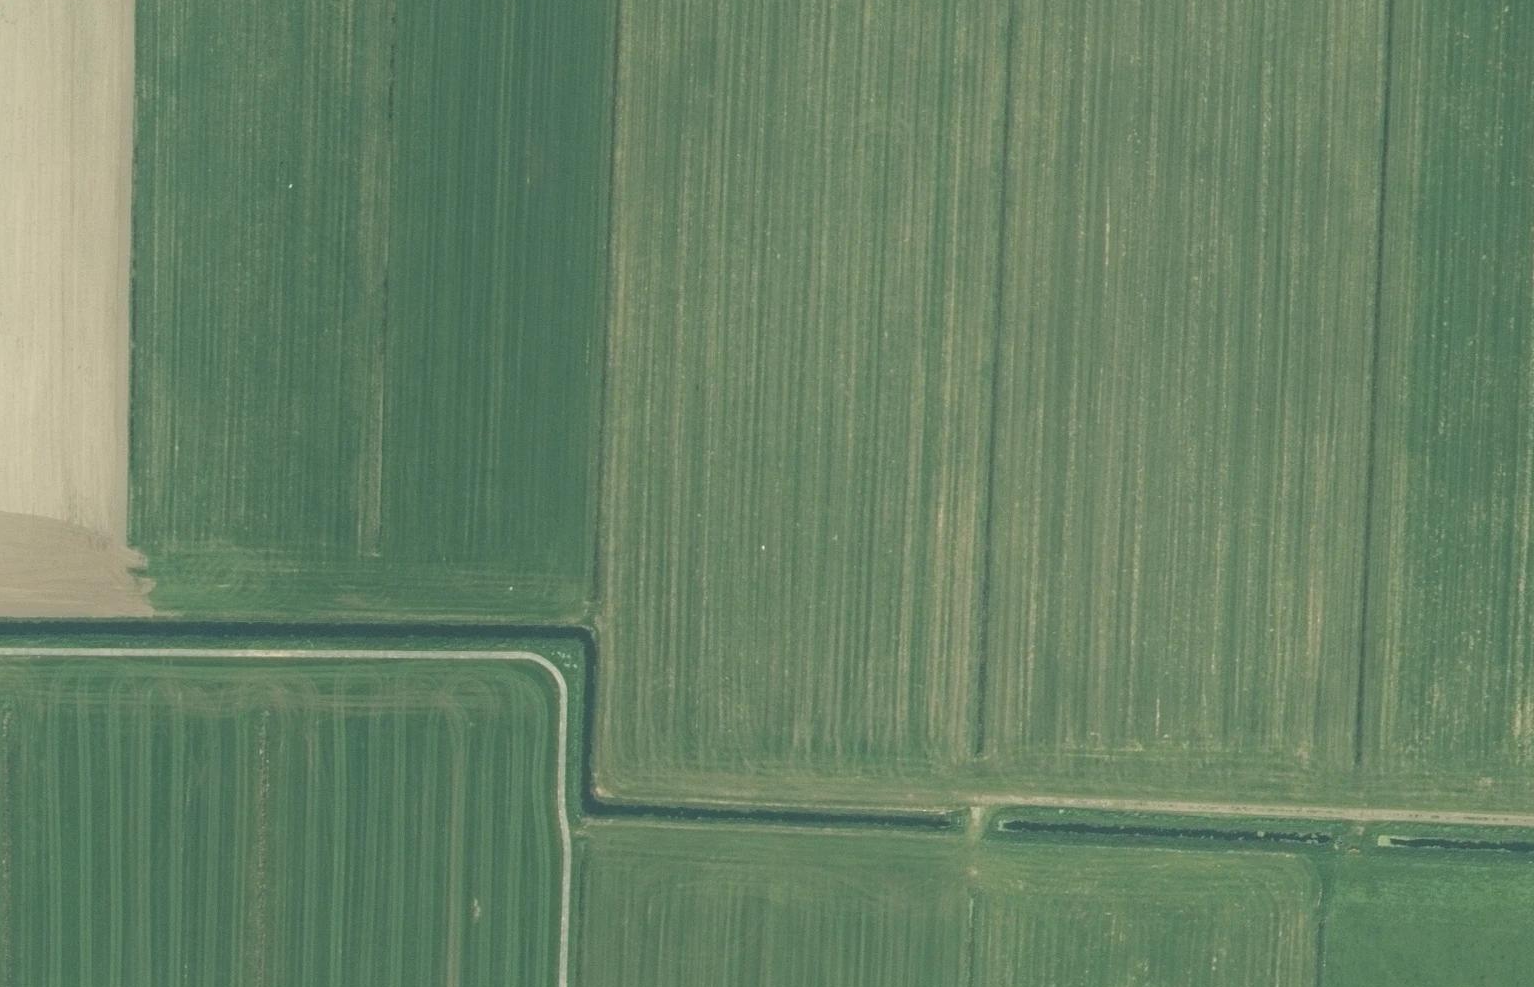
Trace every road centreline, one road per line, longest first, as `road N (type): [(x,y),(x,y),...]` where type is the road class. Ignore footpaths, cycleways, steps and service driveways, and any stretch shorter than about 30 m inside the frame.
road 1 (track): [(1533,823),(988,803)]

